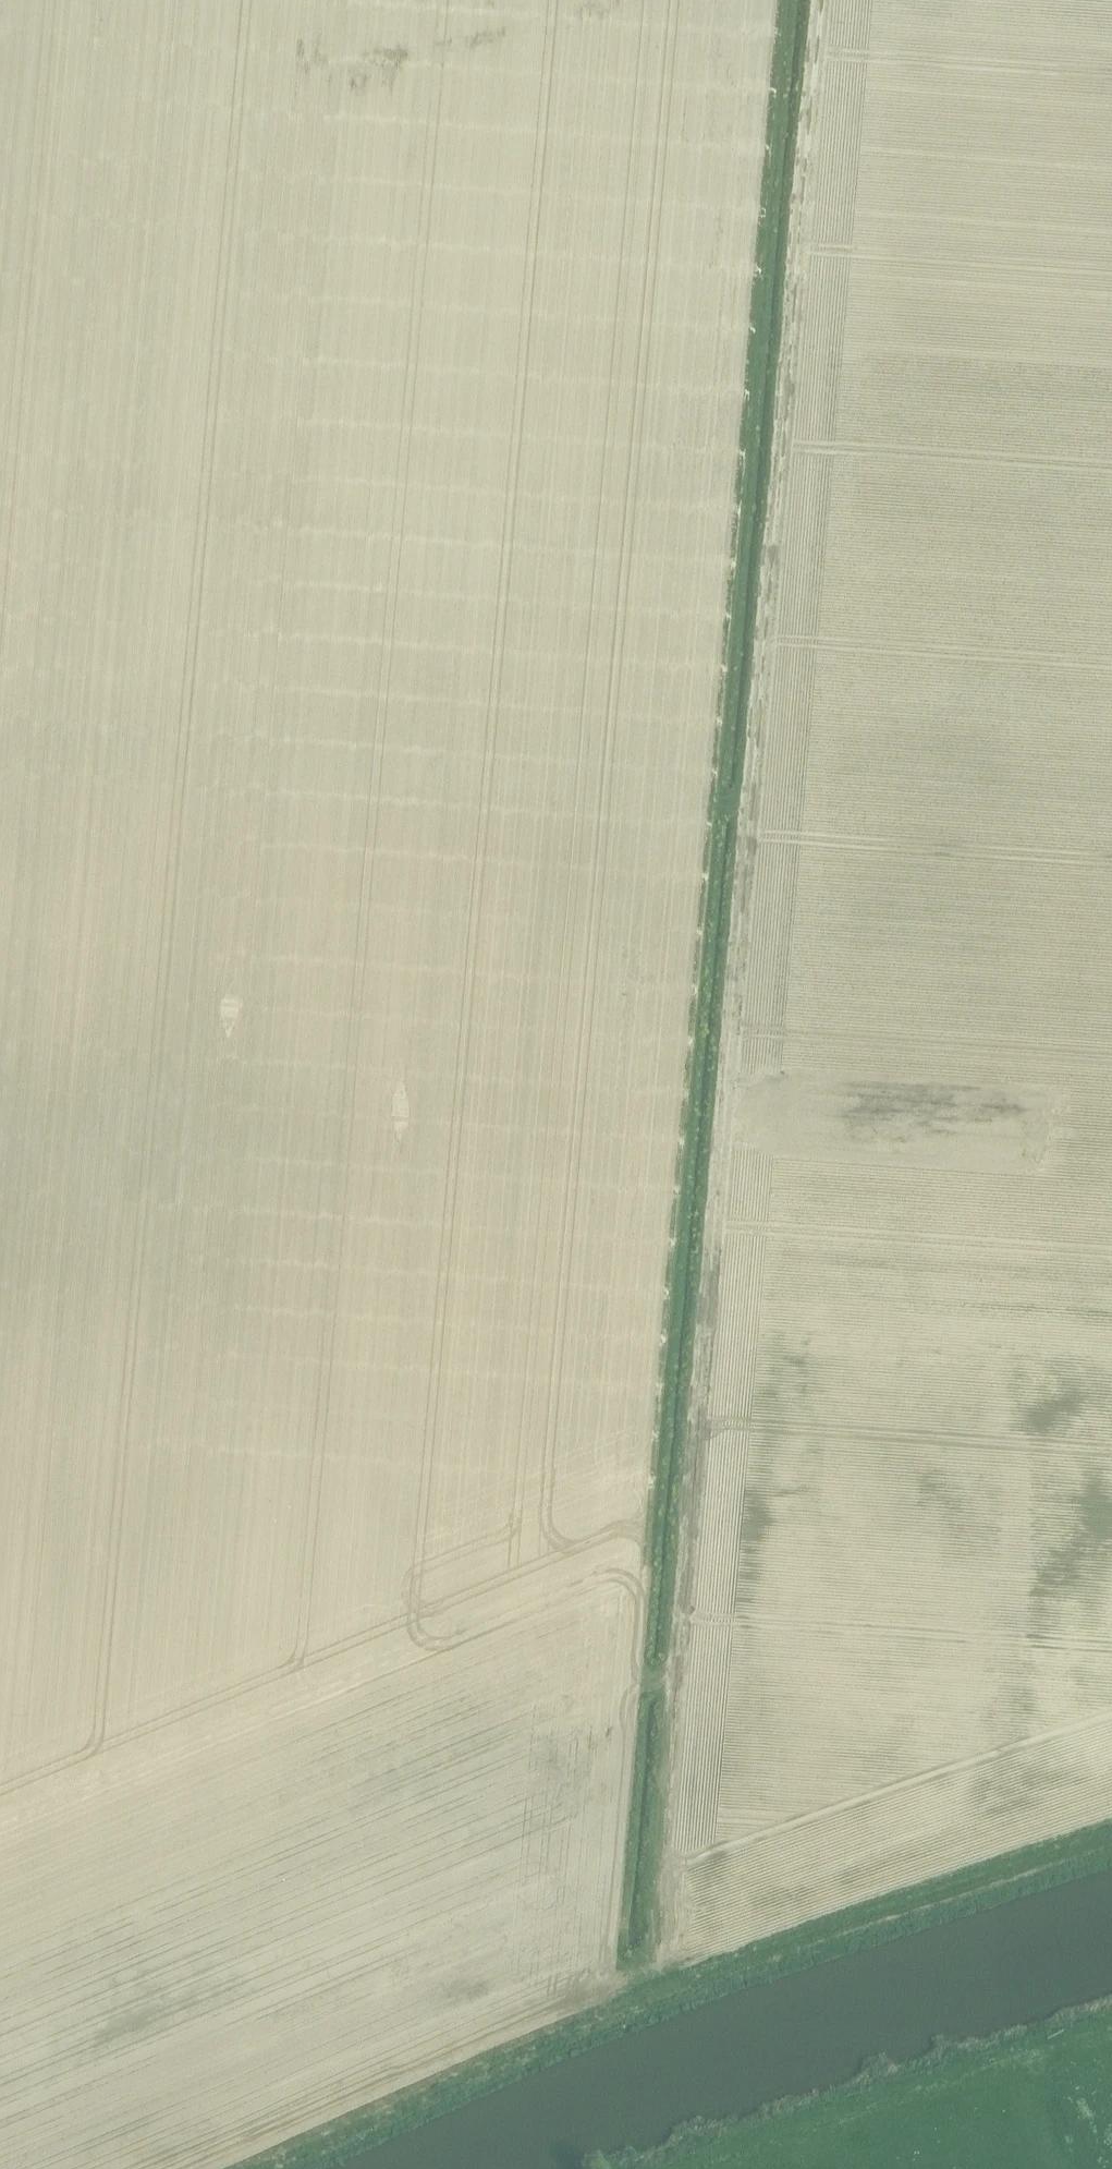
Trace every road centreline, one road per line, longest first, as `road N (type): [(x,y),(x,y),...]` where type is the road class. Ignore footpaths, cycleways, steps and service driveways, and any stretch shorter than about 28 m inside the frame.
road 1 (track): [(816,0),(680,1621)]
road 2 (track): [(684,2168),(909,2085),(1093,2028)]

